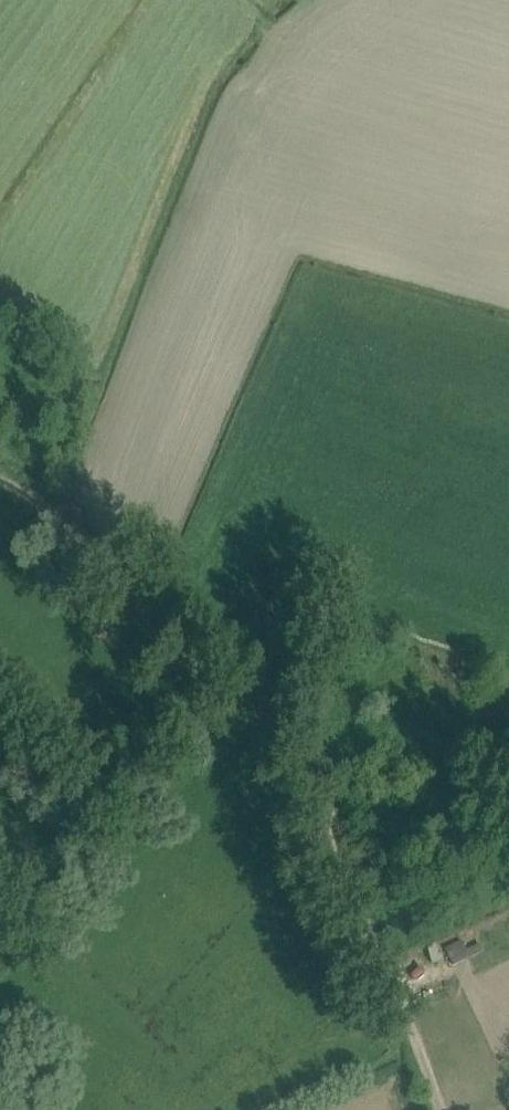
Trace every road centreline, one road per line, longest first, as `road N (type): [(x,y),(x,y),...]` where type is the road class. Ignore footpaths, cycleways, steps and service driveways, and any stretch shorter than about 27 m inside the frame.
road 1 (track): [(0,482),(102,595),(296,750),(437,1109)]

